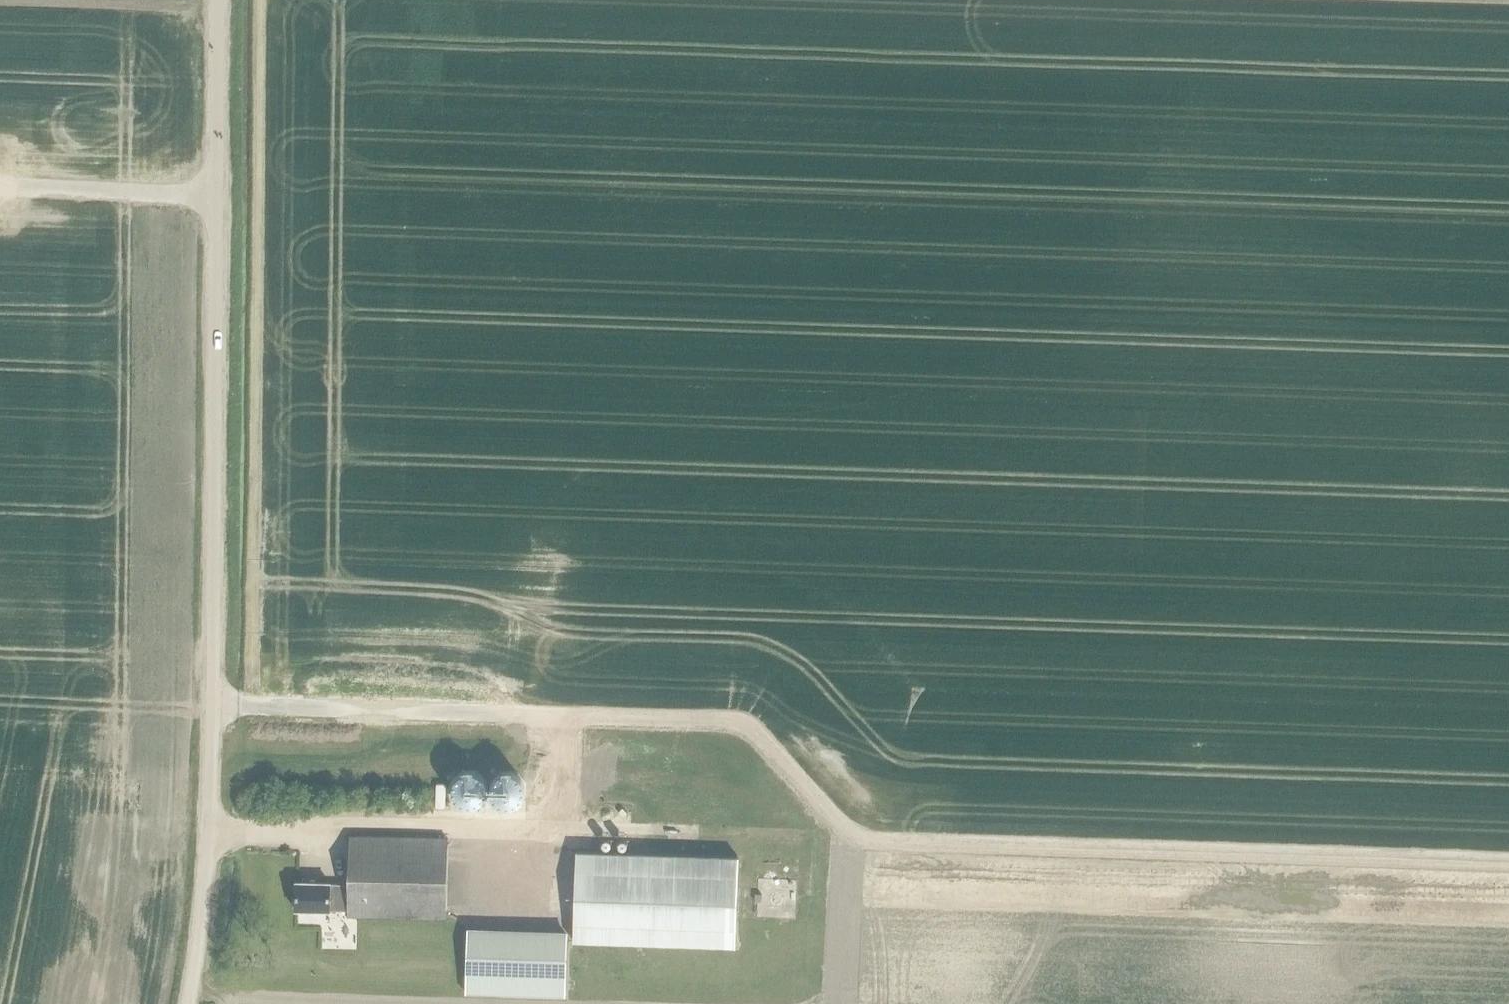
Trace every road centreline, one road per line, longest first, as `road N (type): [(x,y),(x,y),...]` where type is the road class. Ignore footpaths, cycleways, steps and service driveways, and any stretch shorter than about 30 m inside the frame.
road 1 (unclassified): [(190,1003),(207,834),(219,0)]

